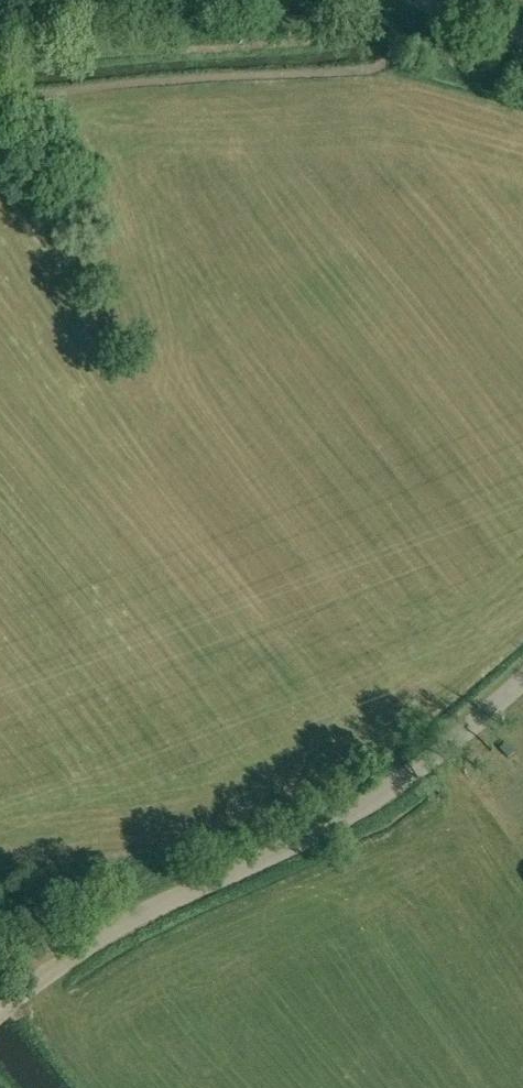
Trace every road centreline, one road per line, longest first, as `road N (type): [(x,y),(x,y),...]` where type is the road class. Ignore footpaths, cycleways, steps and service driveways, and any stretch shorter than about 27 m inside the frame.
road 1 (unclassified): [(0,1011),(67,958),(338,827),(522,683)]

